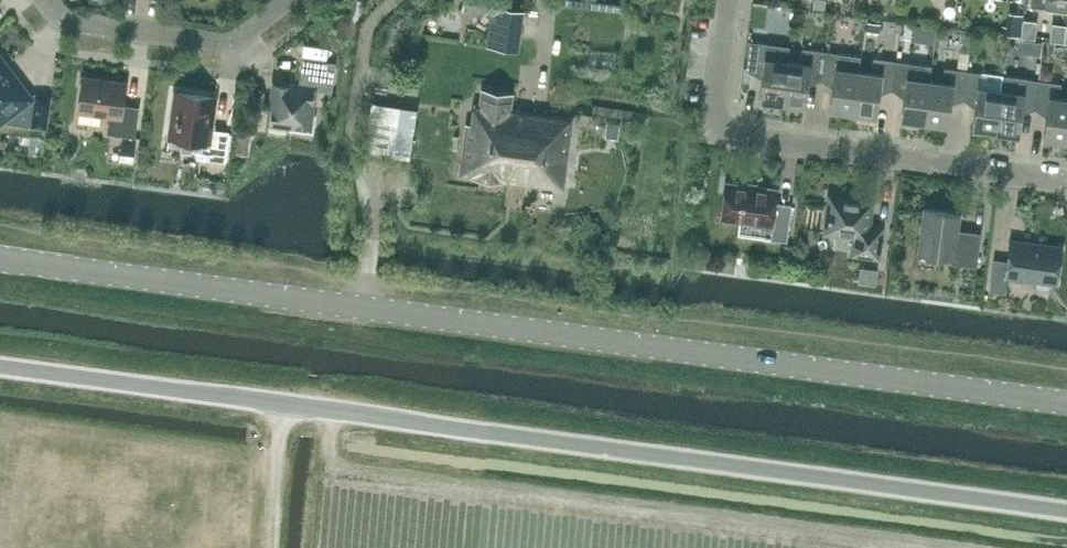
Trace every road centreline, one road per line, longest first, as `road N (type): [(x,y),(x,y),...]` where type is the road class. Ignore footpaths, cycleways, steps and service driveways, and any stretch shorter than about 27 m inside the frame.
road 1 (unclassified): [(1066,511),(0,367)]
road 2 (secondary): [(1066,402),(0,260)]
road 3 (residential): [(1066,180),(719,129),(734,0)]
road 4 (residential): [(49,0),(62,17),(225,43),(284,0)]

